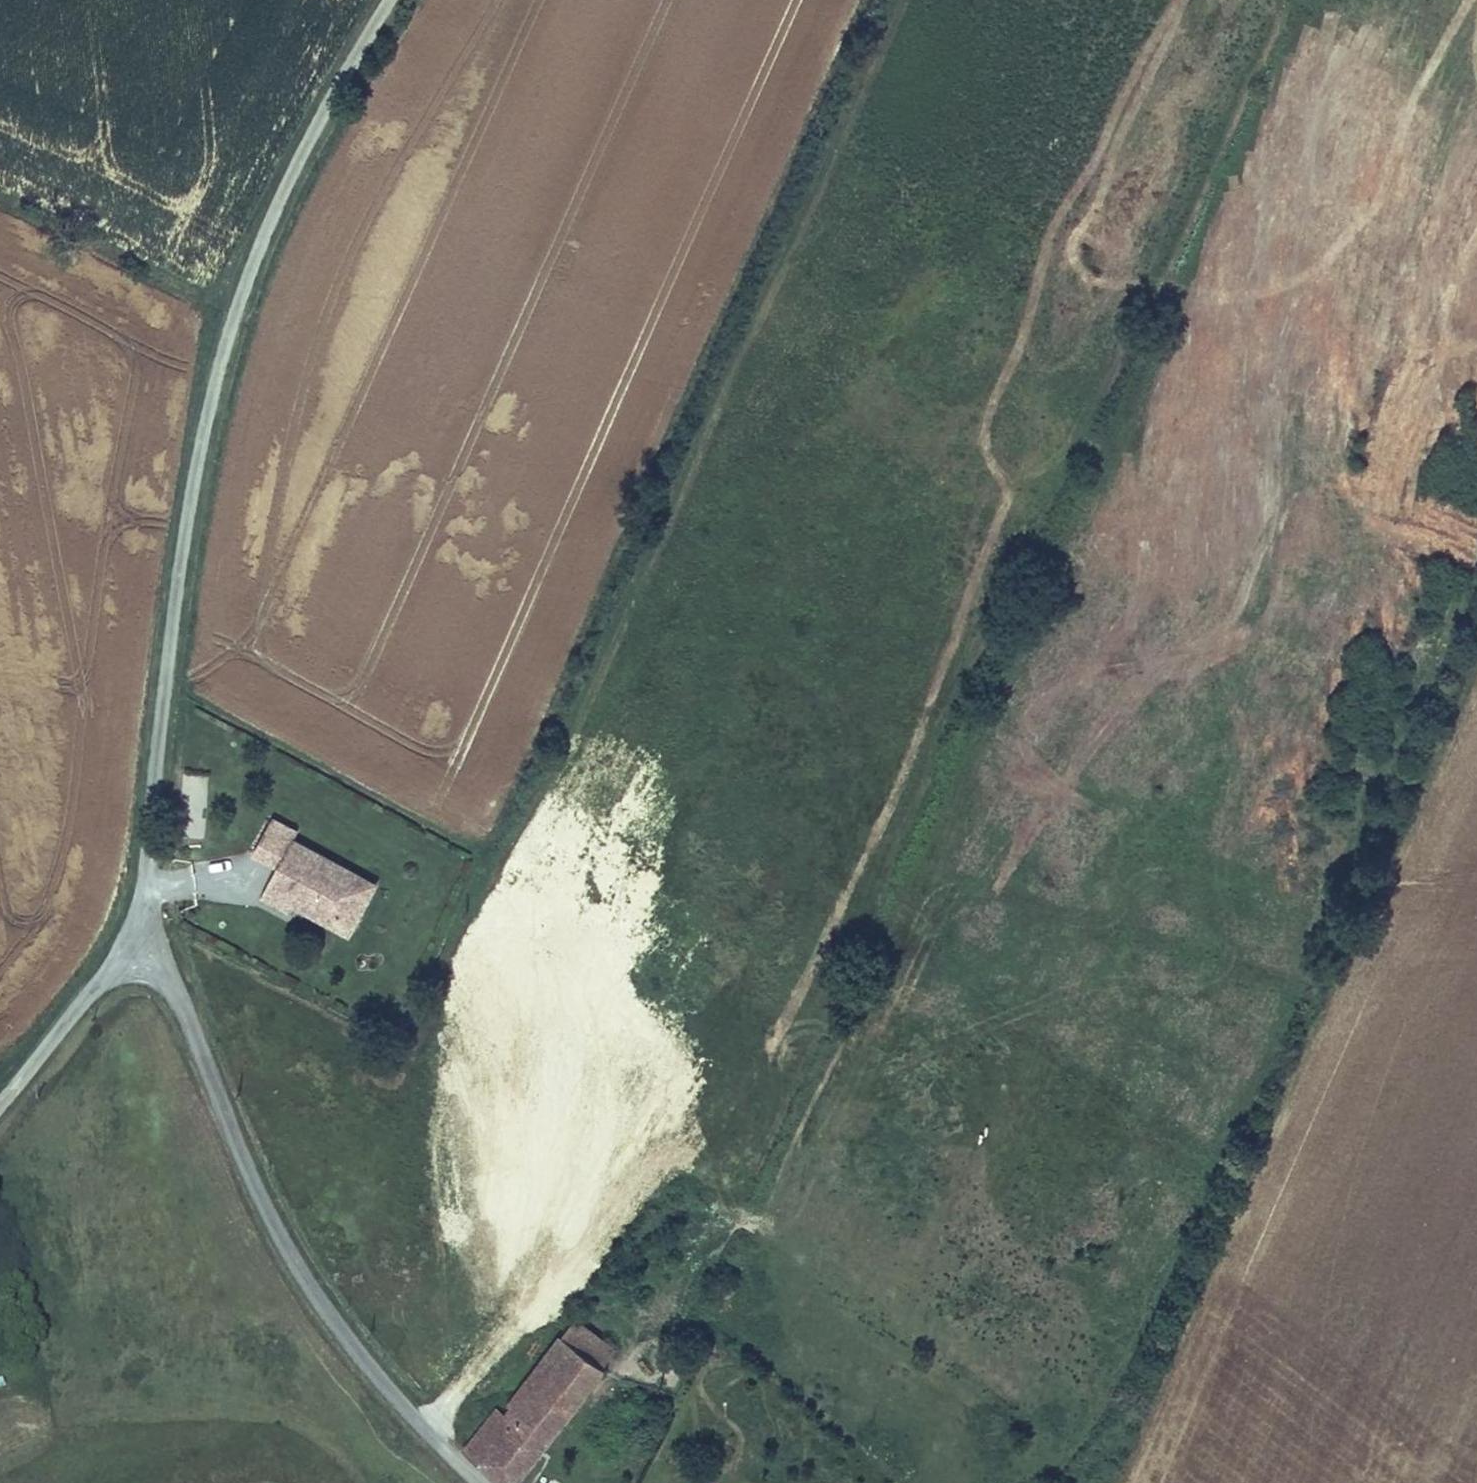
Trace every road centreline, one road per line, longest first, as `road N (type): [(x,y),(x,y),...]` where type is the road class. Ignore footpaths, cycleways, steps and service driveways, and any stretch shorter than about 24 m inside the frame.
road 1 (unclassified): [(0,1103),(102,979),(143,956),(172,991),(266,1208),(312,1290),(413,1417),(486,1482)]

